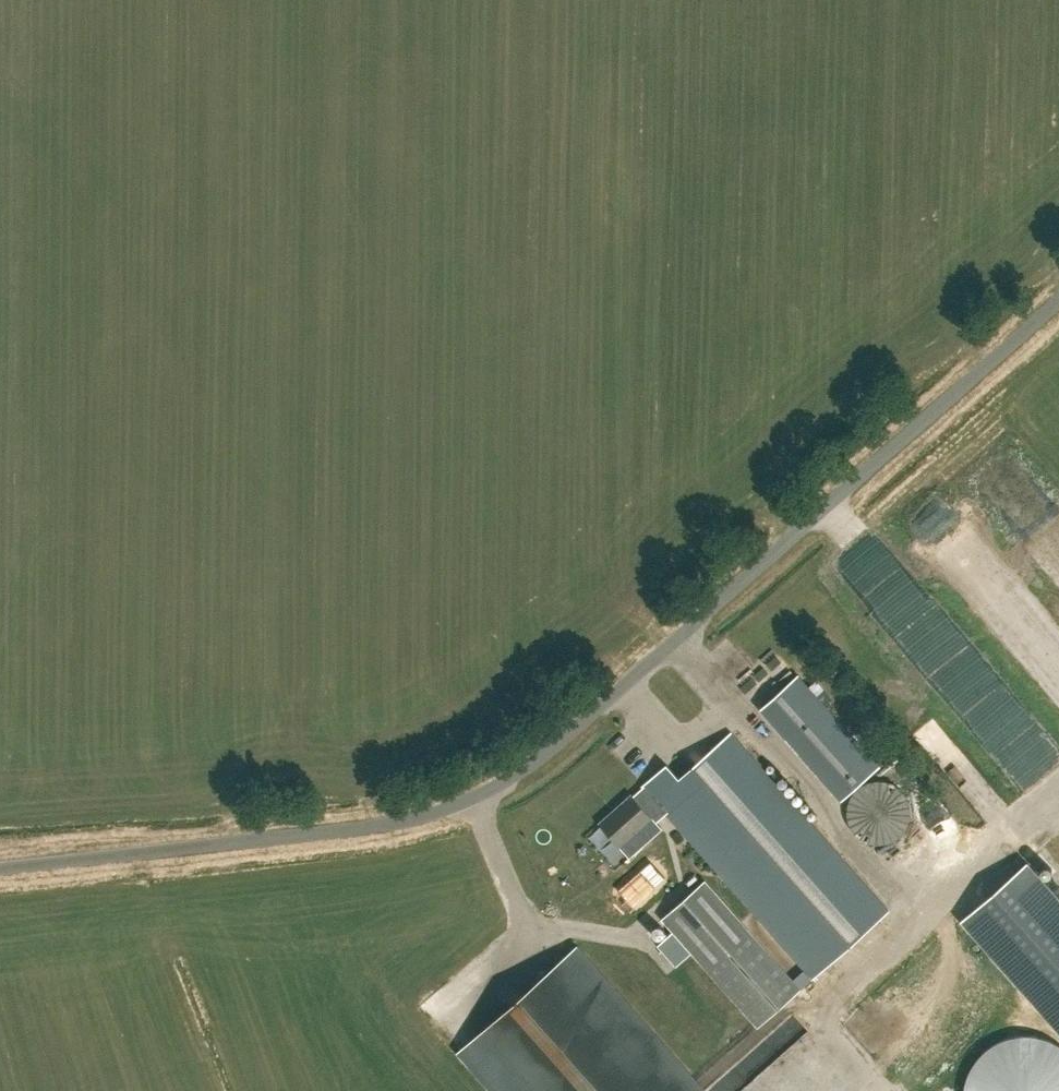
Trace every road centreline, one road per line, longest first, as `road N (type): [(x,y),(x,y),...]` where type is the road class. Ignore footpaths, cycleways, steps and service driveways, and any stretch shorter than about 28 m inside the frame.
road 1 (unclassified): [(0,867),(398,821),(522,772),(1058,301)]

